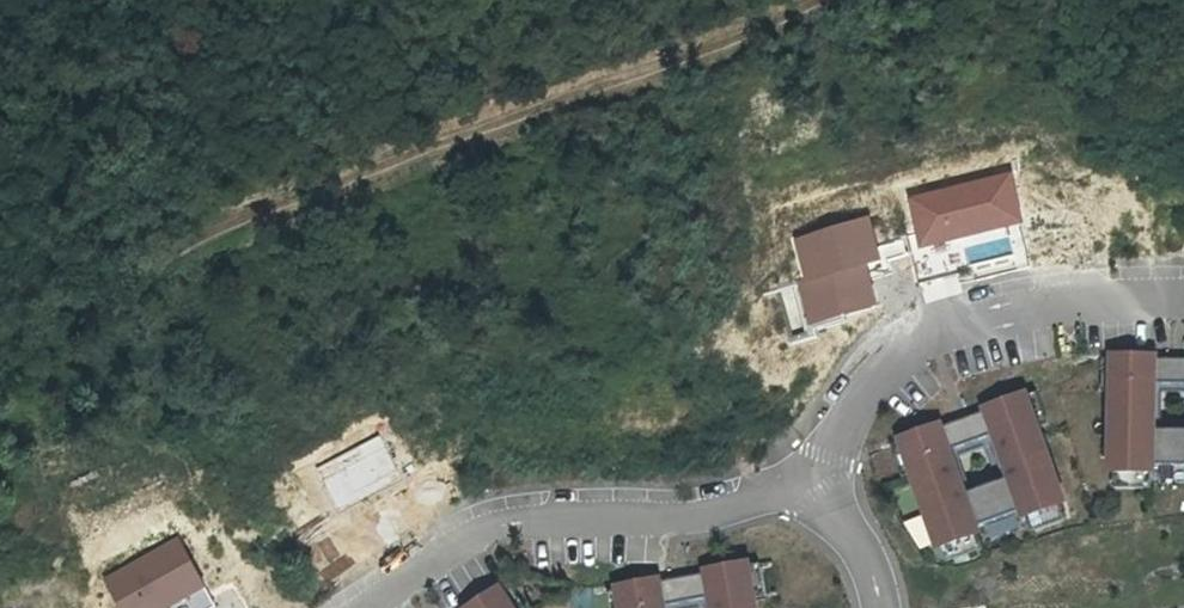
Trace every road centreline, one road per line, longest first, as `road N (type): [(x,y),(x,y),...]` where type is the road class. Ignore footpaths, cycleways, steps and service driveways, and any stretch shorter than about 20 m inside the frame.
road 1 (track): [(0,289),(84,292),(225,229),(825,0)]
road 2 (residential): [(354,607),(483,529),(690,517),(810,474)]
road 3 (residential): [(810,474),(881,365),(954,323),(1064,296),(1183,296)]
road 4 (residential): [(810,474),(873,574),(878,607)]

